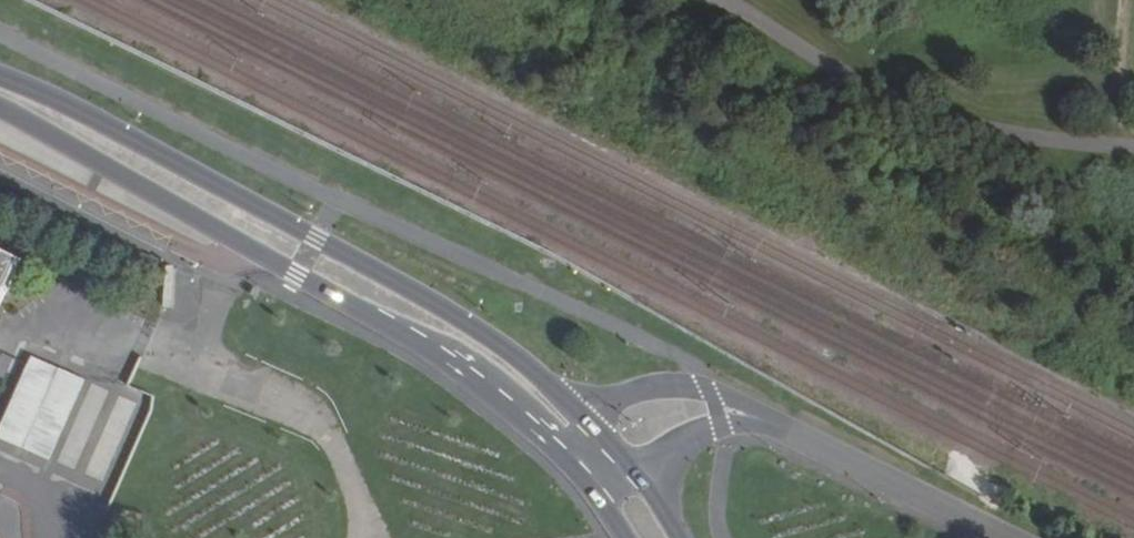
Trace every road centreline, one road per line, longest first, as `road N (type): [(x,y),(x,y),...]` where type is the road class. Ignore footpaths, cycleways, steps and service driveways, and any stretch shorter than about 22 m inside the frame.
road 1 (secondary): [(585,420),(511,352),(431,303),(0,79)]
road 2 (secondary): [(0,109),(408,337)]
road 3 (unclassified): [(1010,537),(767,421)]
road 4 (secondary): [(408,337),(570,469)]
road 5 (secondary): [(408,337),(490,372),(577,447)]
road 6 (unclassified): [(767,421),(709,389),(666,386),(625,393),(585,420)]
road 7 (unclassified): [(642,475),(691,438),(767,421)]

